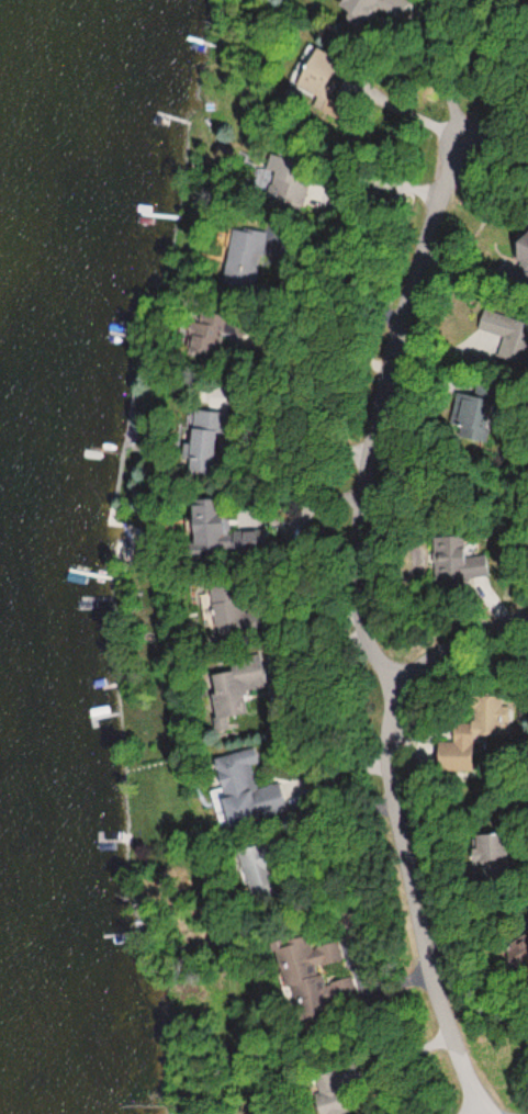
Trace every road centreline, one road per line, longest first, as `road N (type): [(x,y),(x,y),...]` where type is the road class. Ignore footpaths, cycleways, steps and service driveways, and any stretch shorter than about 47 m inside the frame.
road 1 (residential): [(527,605),(394,676),(389,736),(435,983),(480,1104)]
road 2 (residential): [(394,676),(358,628),(462,115)]

